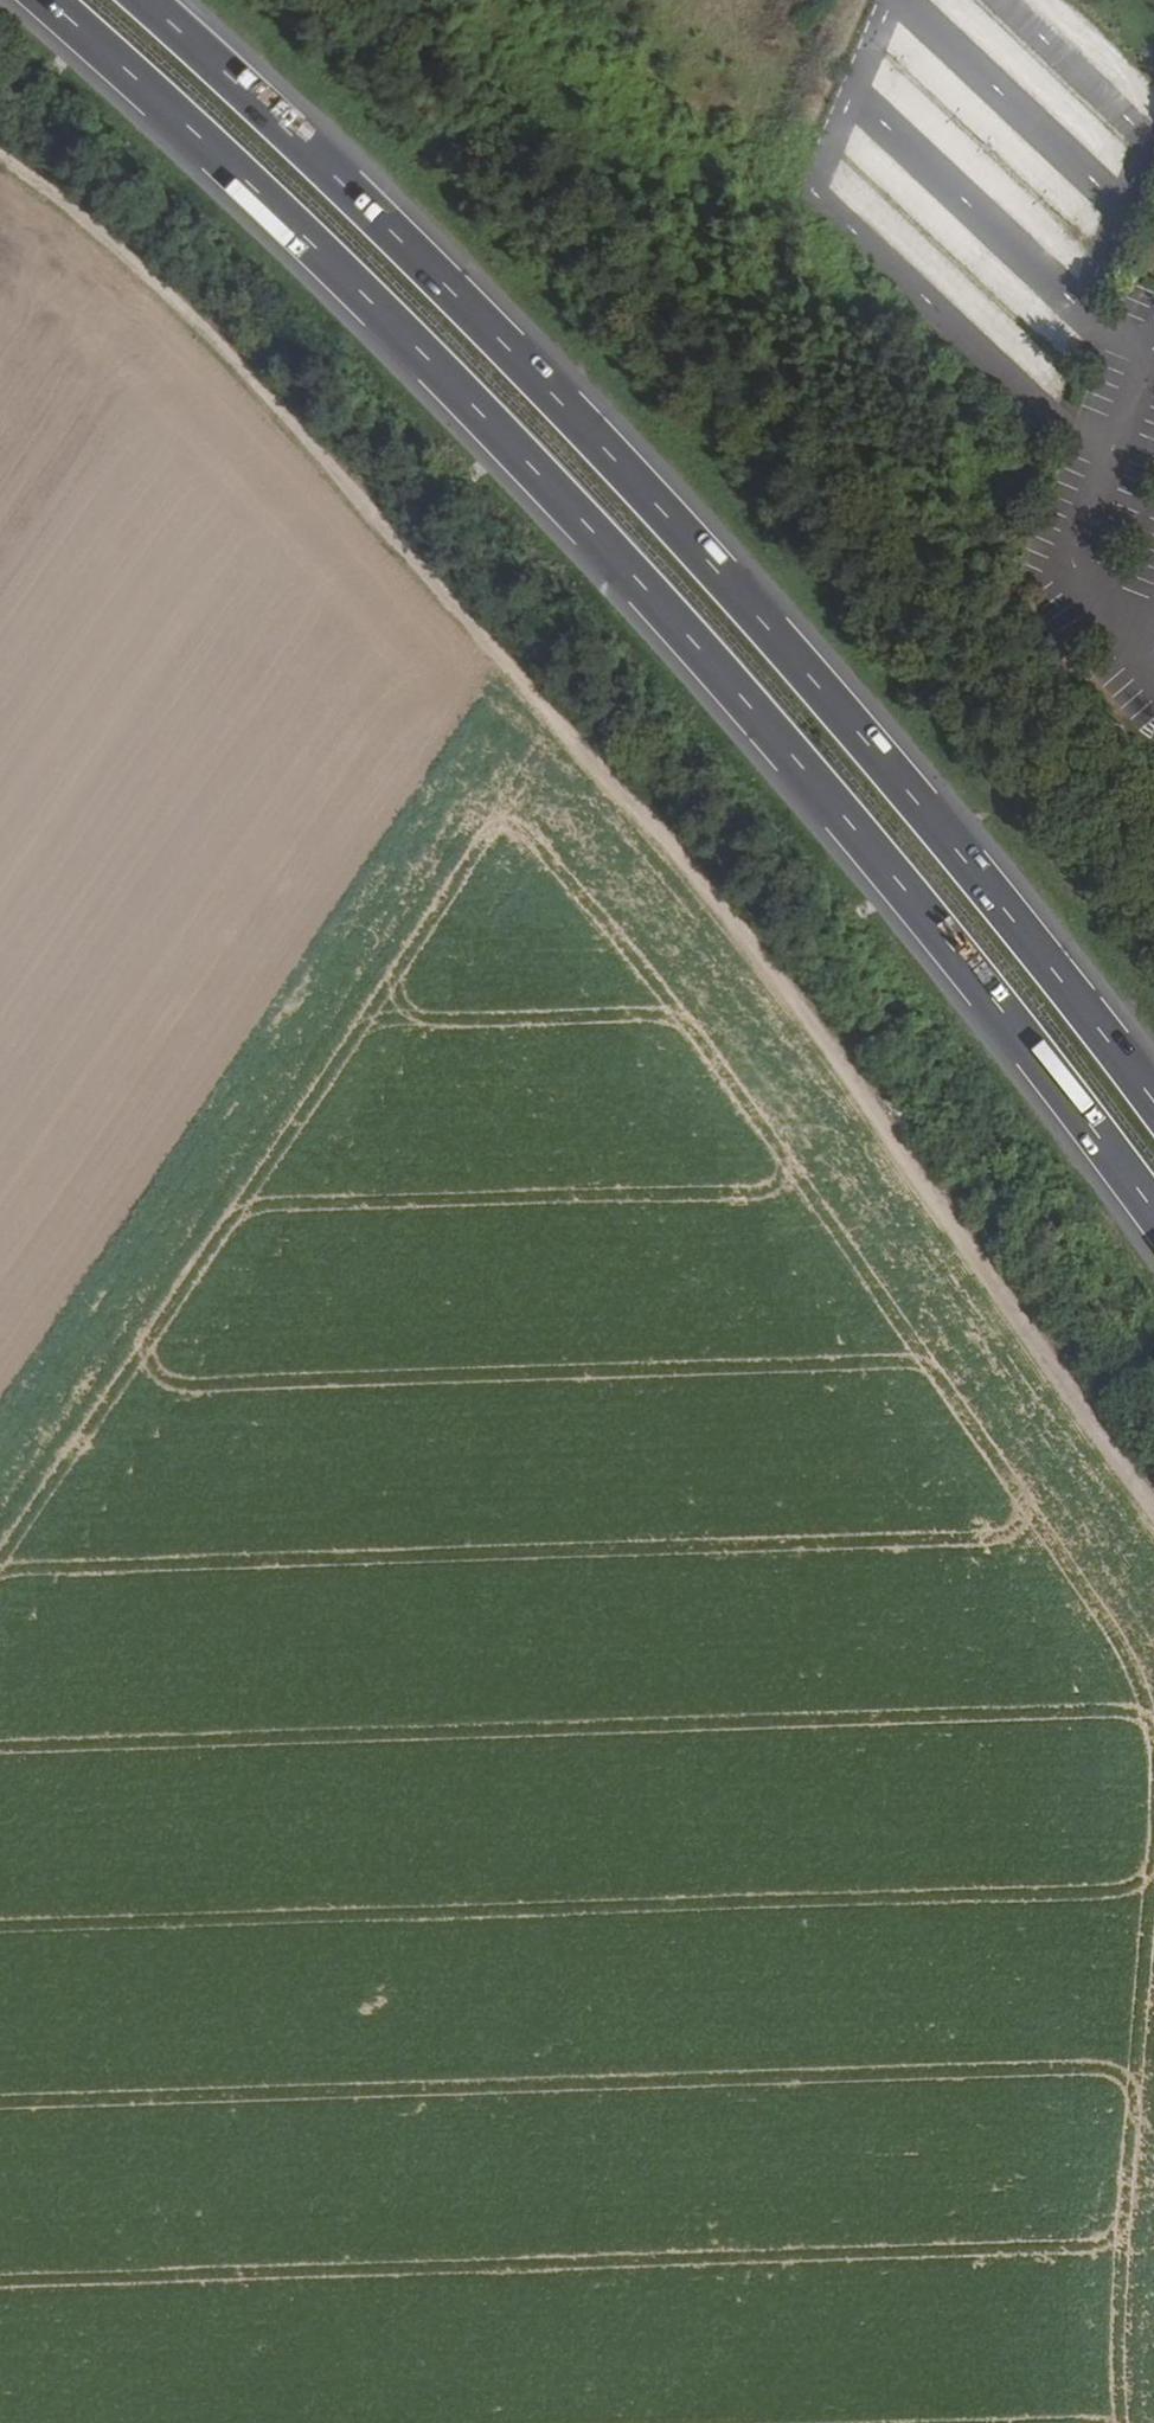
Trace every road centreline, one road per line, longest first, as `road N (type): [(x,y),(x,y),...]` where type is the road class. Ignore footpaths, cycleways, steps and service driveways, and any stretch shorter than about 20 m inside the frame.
road 1 (track): [(0,153),(221,343),(775,972),(1153,1506)]
road 2 (trunk): [(47,0),(389,318),(579,516),(901,886),(1153,1215)]
road 3 (trunk): [(1153,1109),(946,839),(624,470),(432,273),(144,0)]

